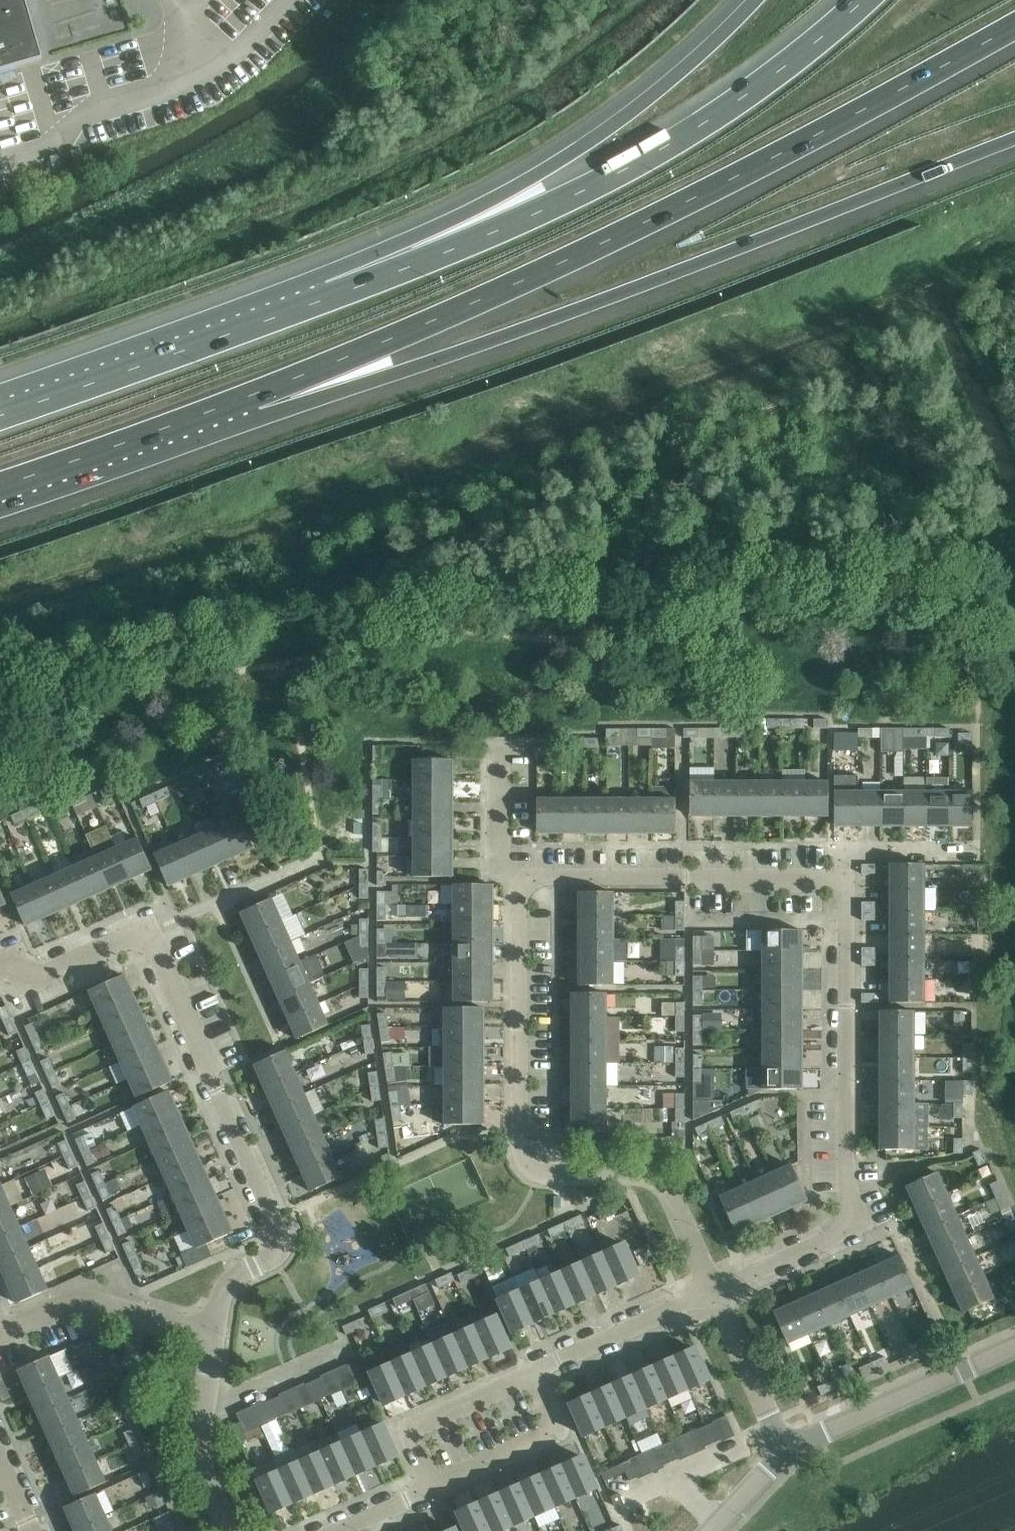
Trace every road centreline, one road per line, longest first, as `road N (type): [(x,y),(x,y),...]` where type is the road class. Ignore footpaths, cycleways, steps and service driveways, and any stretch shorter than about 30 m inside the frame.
road 1 (residential): [(713,1291),(663,1184),(637,1173),(542,1172),(521,1159),(519,903),(534,878),(846,878),(846,1231),(748,1275)]
road 2 (motorway): [(257,397),(649,220),(1014,25)]
road 3 (motorway): [(257,397),(415,369),(1014,141)]
road 4 (residential): [(209,1332),(232,1276),(274,1257),(280,1235),(151,930),(56,974),(0,965)]
road 5 (motorway): [(864,0),(687,133),(565,200),(333,297)]
road 6 (motorway): [(754,0),(605,131),(333,297)]
road 7 (motorway): [(333,297),(0,416)]
road 8 (motorway): [(0,483),(257,397)]
road 9 (unclassified): [(786,1456),(1014,1347)]
road 10 (residential): [(0,1327),(82,1298),(209,1332)]
road 11 (residential): [(428,1487),(402,1428),(541,1370)]
road 12 (residential): [(428,1487),(563,1429),(541,1370)]
road 13 (residential): [(229,1530),(209,1492),(203,1452),(209,1332)]
road 14 (residential): [(541,1370),(713,1291)]
road 15 (residential): [(786,1456),(713,1291)]

